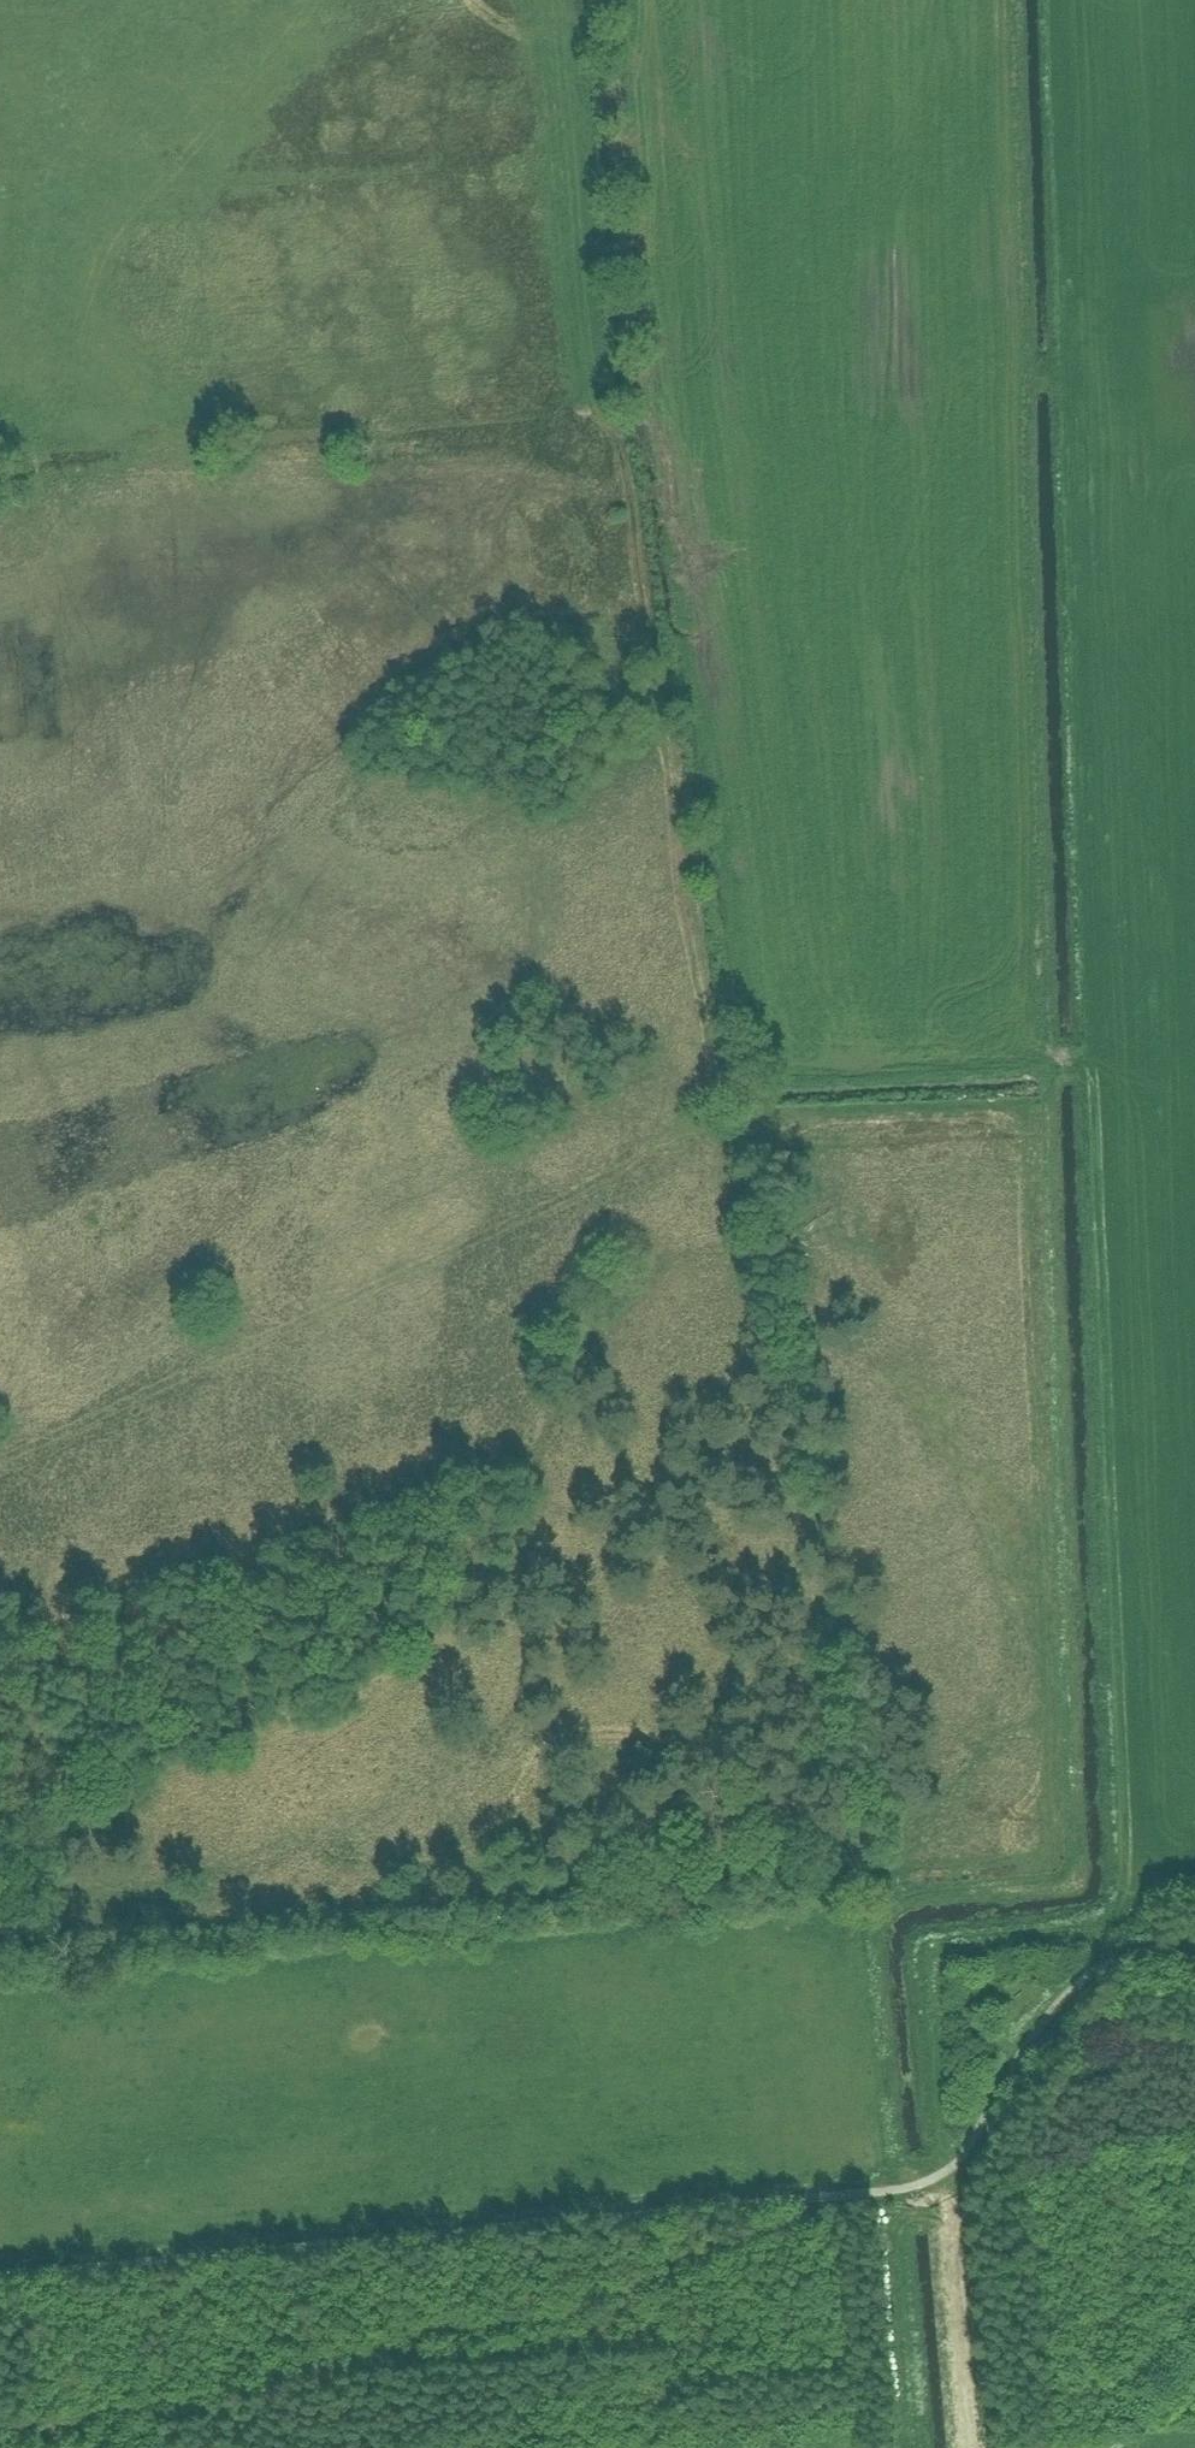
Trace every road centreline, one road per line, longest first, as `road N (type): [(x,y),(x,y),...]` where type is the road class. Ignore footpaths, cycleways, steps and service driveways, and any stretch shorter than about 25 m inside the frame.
road 1 (track): [(974,2447),(958,2291),(958,2174),(936,2119)]

